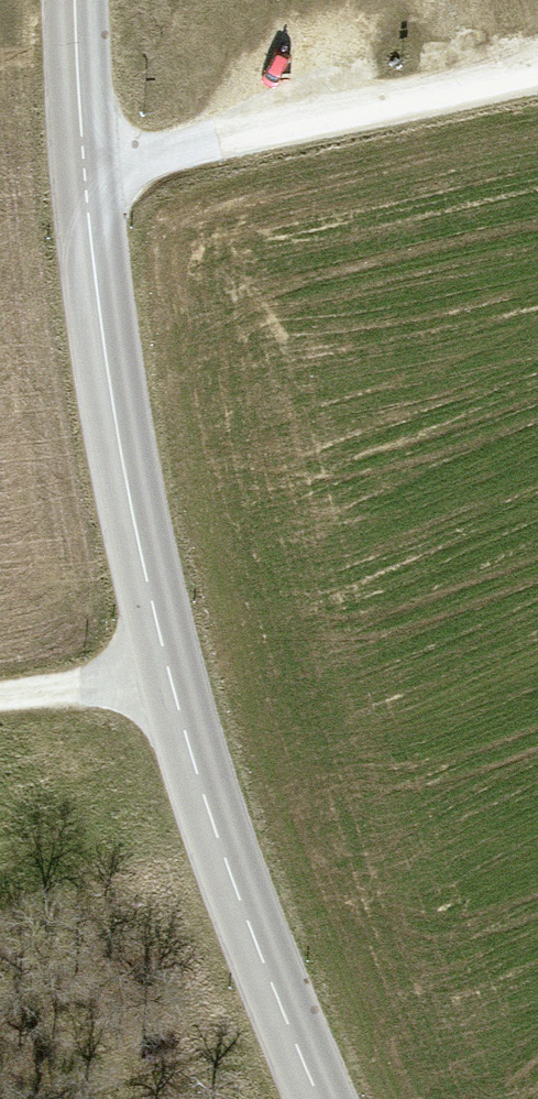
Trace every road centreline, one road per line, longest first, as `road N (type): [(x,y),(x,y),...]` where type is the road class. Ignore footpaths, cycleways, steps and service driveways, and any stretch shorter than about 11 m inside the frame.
road 1 (tertiary): [(323,1098),(235,892),(169,678),(114,436),(80,173),(75,0)]
road 2 (track): [(80,173),(537,64)]
road 3 (track): [(0,696),(169,678)]

